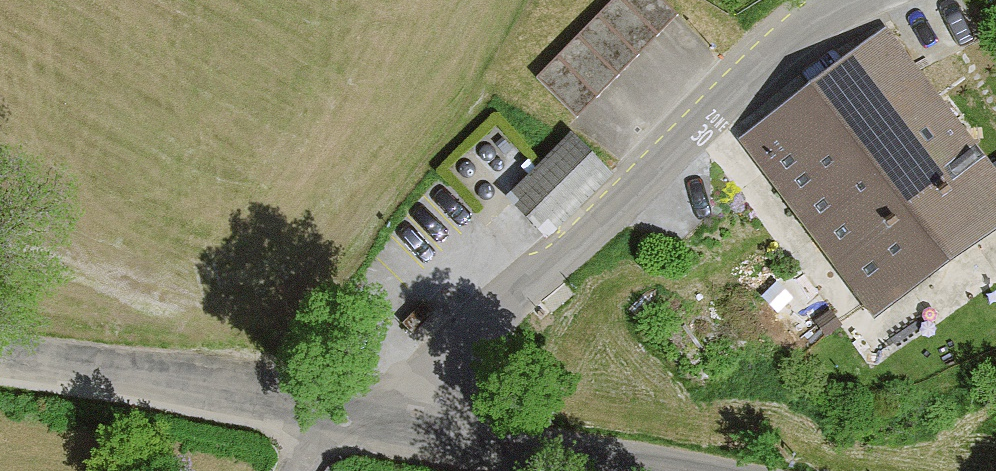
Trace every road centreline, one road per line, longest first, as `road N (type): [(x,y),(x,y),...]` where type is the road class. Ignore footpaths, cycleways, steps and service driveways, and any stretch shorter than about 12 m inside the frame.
road 1 (trunk): [(0,438),(696,0)]
road 2 (unclassified): [(848,0),(753,71),(451,360),(364,424)]
road 3 (unclassified): [(364,424),(0,364)]
road 4 (tertiary): [(364,424),(616,470)]

